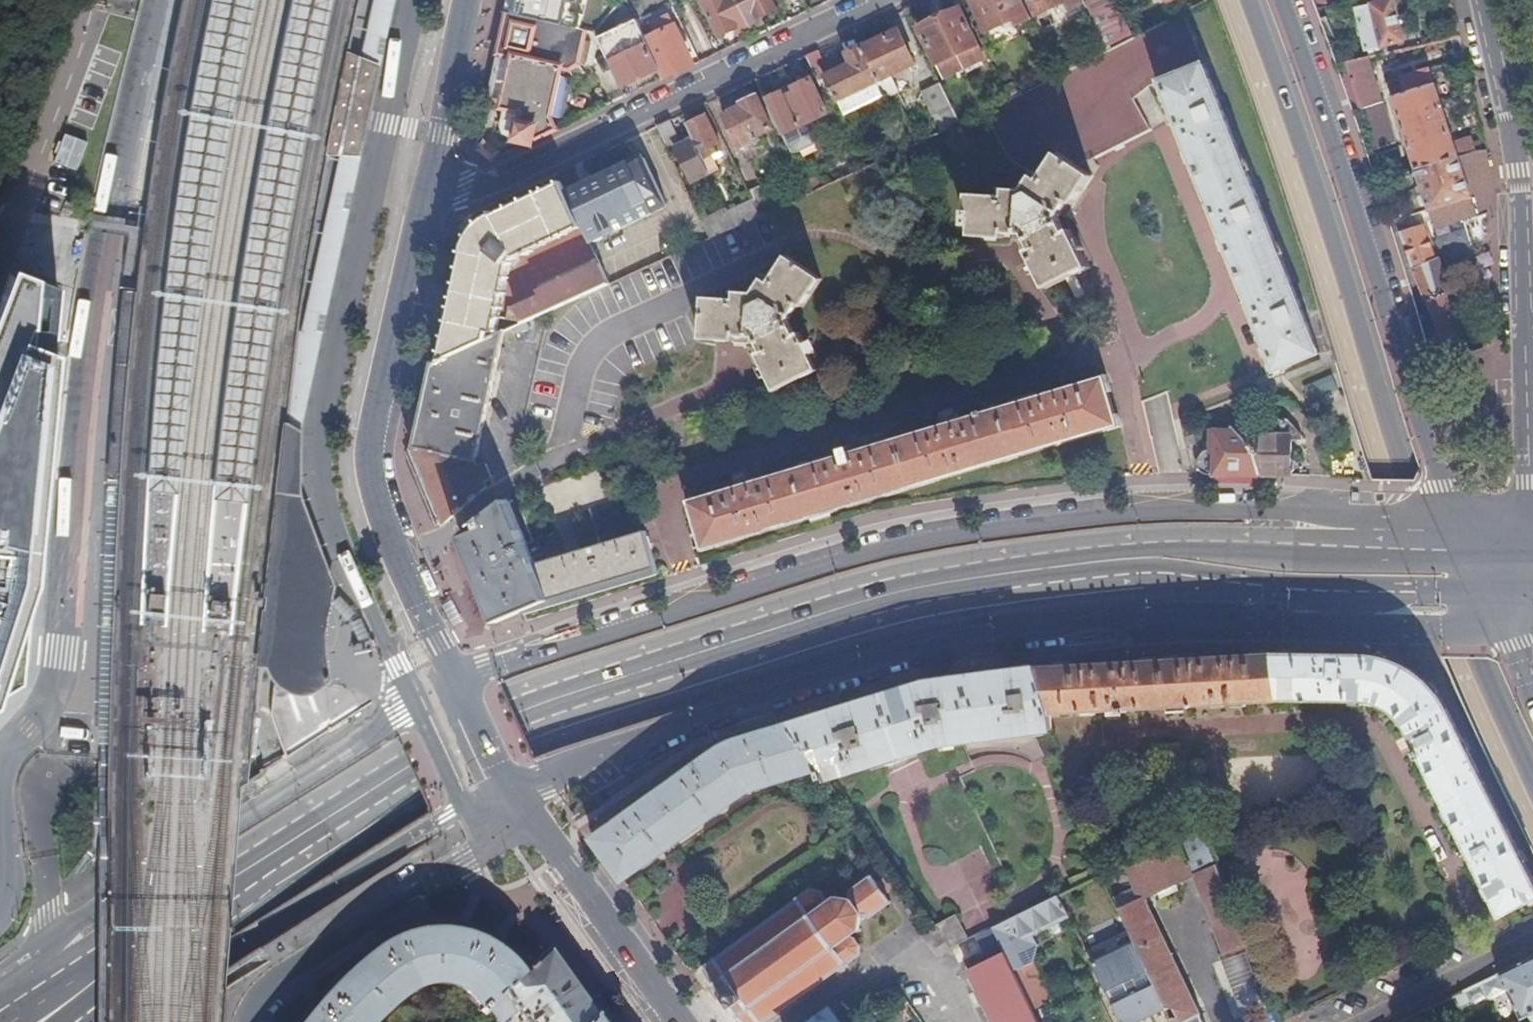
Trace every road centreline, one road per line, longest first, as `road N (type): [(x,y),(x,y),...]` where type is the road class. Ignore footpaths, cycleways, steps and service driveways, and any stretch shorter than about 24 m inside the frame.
road 1 (primary): [(1520,570),(1175,543),(1022,556),(869,583),(522,696),(395,755),(0,1021)]
road 2 (primary): [(71,1021),(291,859),(520,728),(875,614),(1148,573),(1368,598),(1438,598),(1520,570)]
road 3 (tertiary): [(1520,570),(1334,513),(1180,508),(917,541),(452,678)]
road 4 (tertiary): [(514,807),(609,752),(893,657),(1143,622),(1440,628),(1516,606)]
road 5 (primary): [(1532,773),(1477,660),(1408,476),(1248,0)]
road 6 (primary): [(1520,570),(1445,485),(1286,0)]
road 7 (residential): [(1479,0),(1517,171),(1529,481),(1520,570)]
road 8 (primary): [(428,183),(366,471),(452,678)]
road 9 (residential): [(428,183),(494,184),(884,0)]
road 10 (tertiary): [(105,1021),(447,817),(490,819)]
road 11 (residential): [(241,1021),(288,974),(479,852),(490,819)]
road 12 (primary): [(514,807),(657,1021)]
road 13 (primary): [(467,0),(428,183)]
road 14 (residential): [(1532,943),(1371,1021)]
road 15 (primary): [(452,678),(514,807)]

